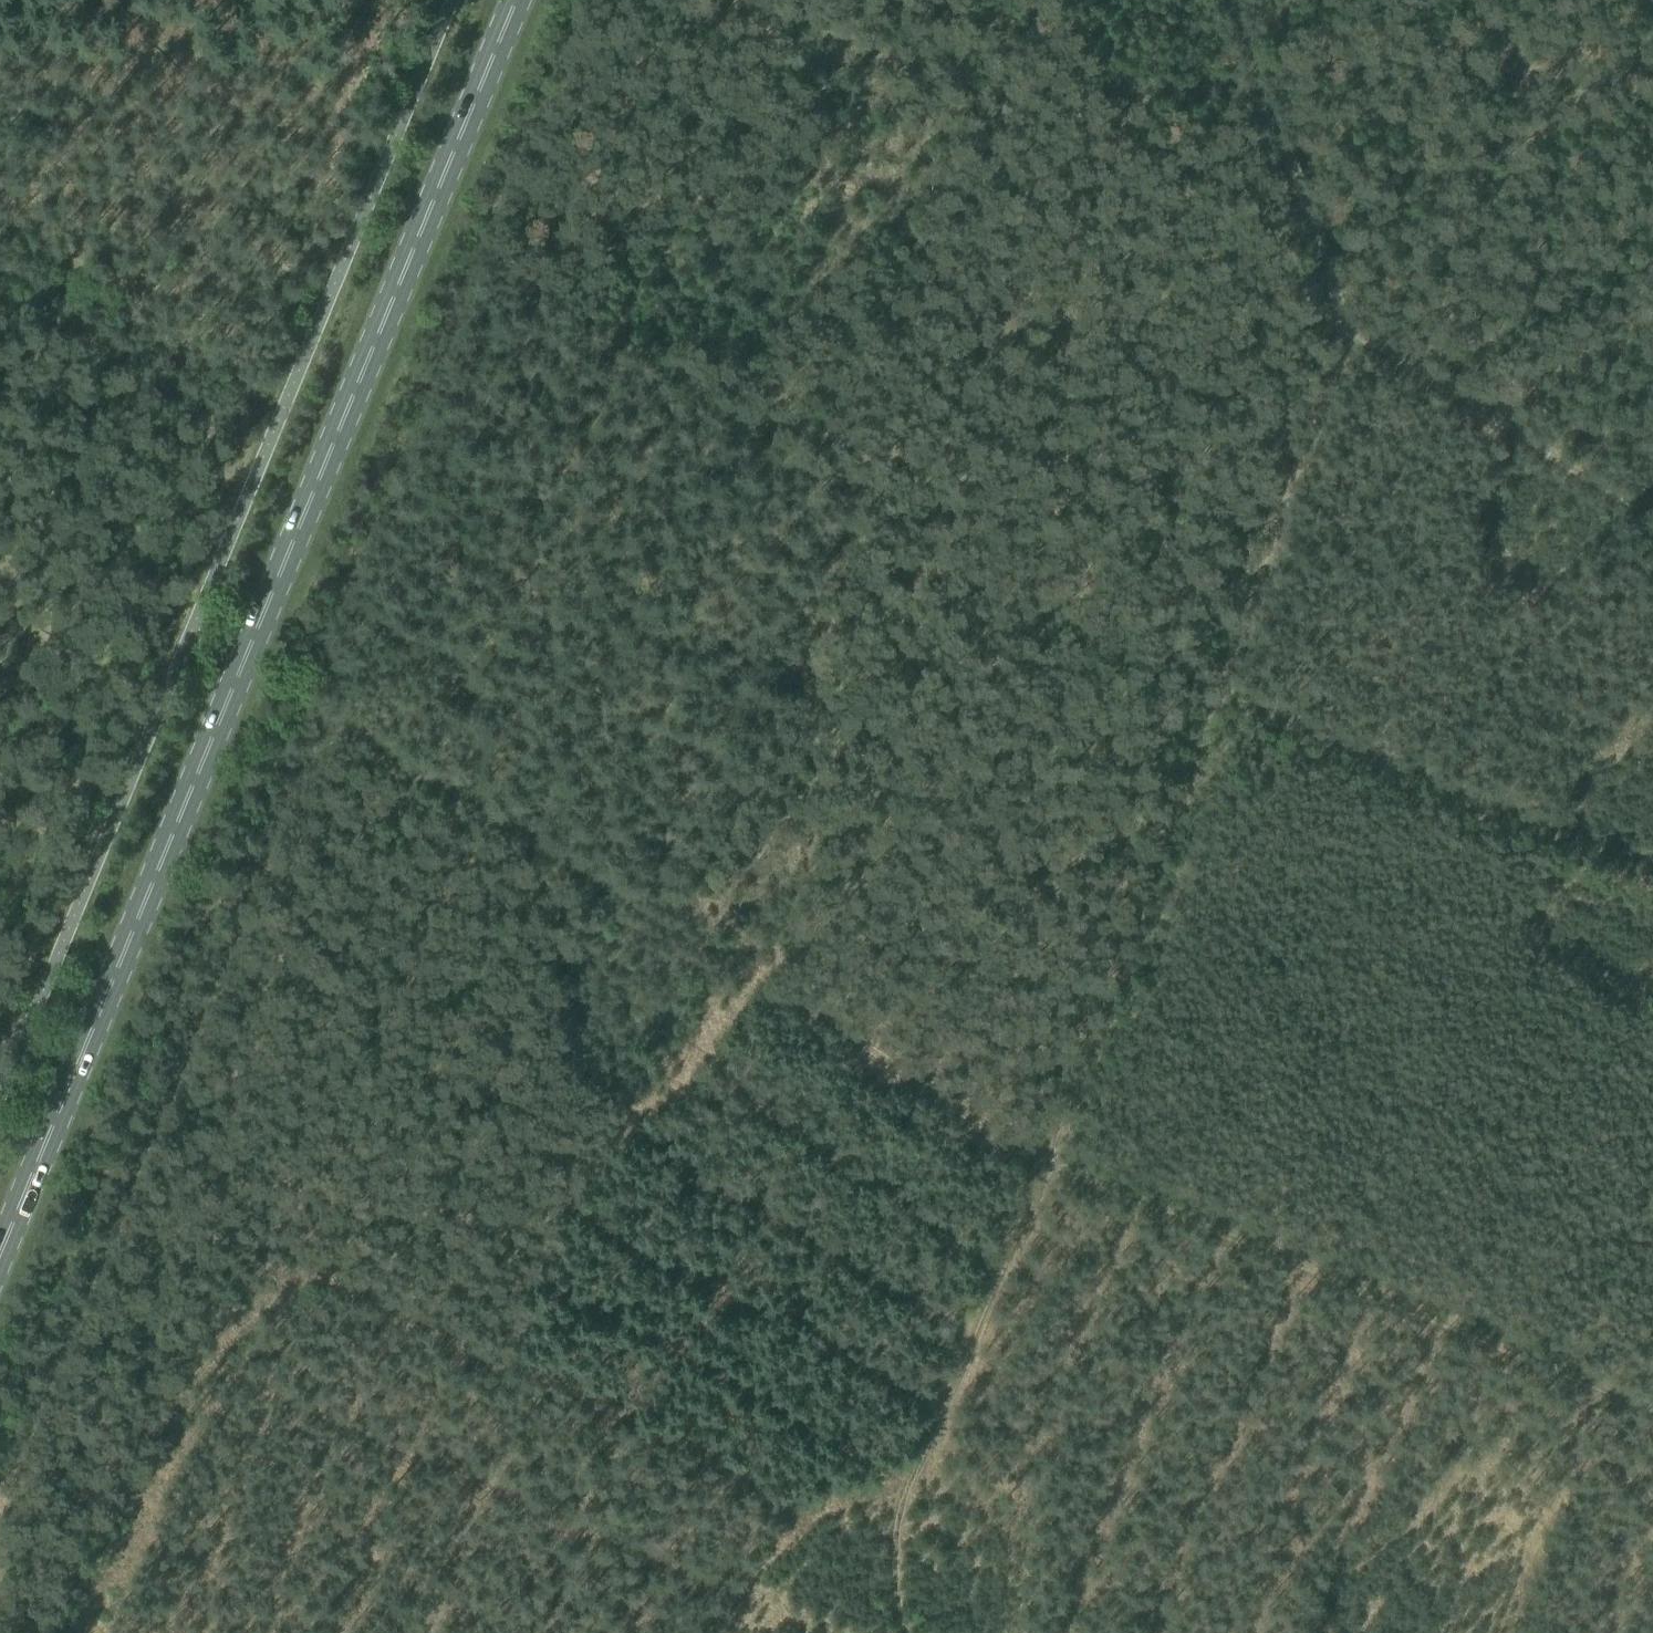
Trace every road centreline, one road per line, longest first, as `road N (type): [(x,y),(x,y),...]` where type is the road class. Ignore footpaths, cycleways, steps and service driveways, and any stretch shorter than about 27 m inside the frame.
road 1 (primary): [(0,1252),(515,0)]

